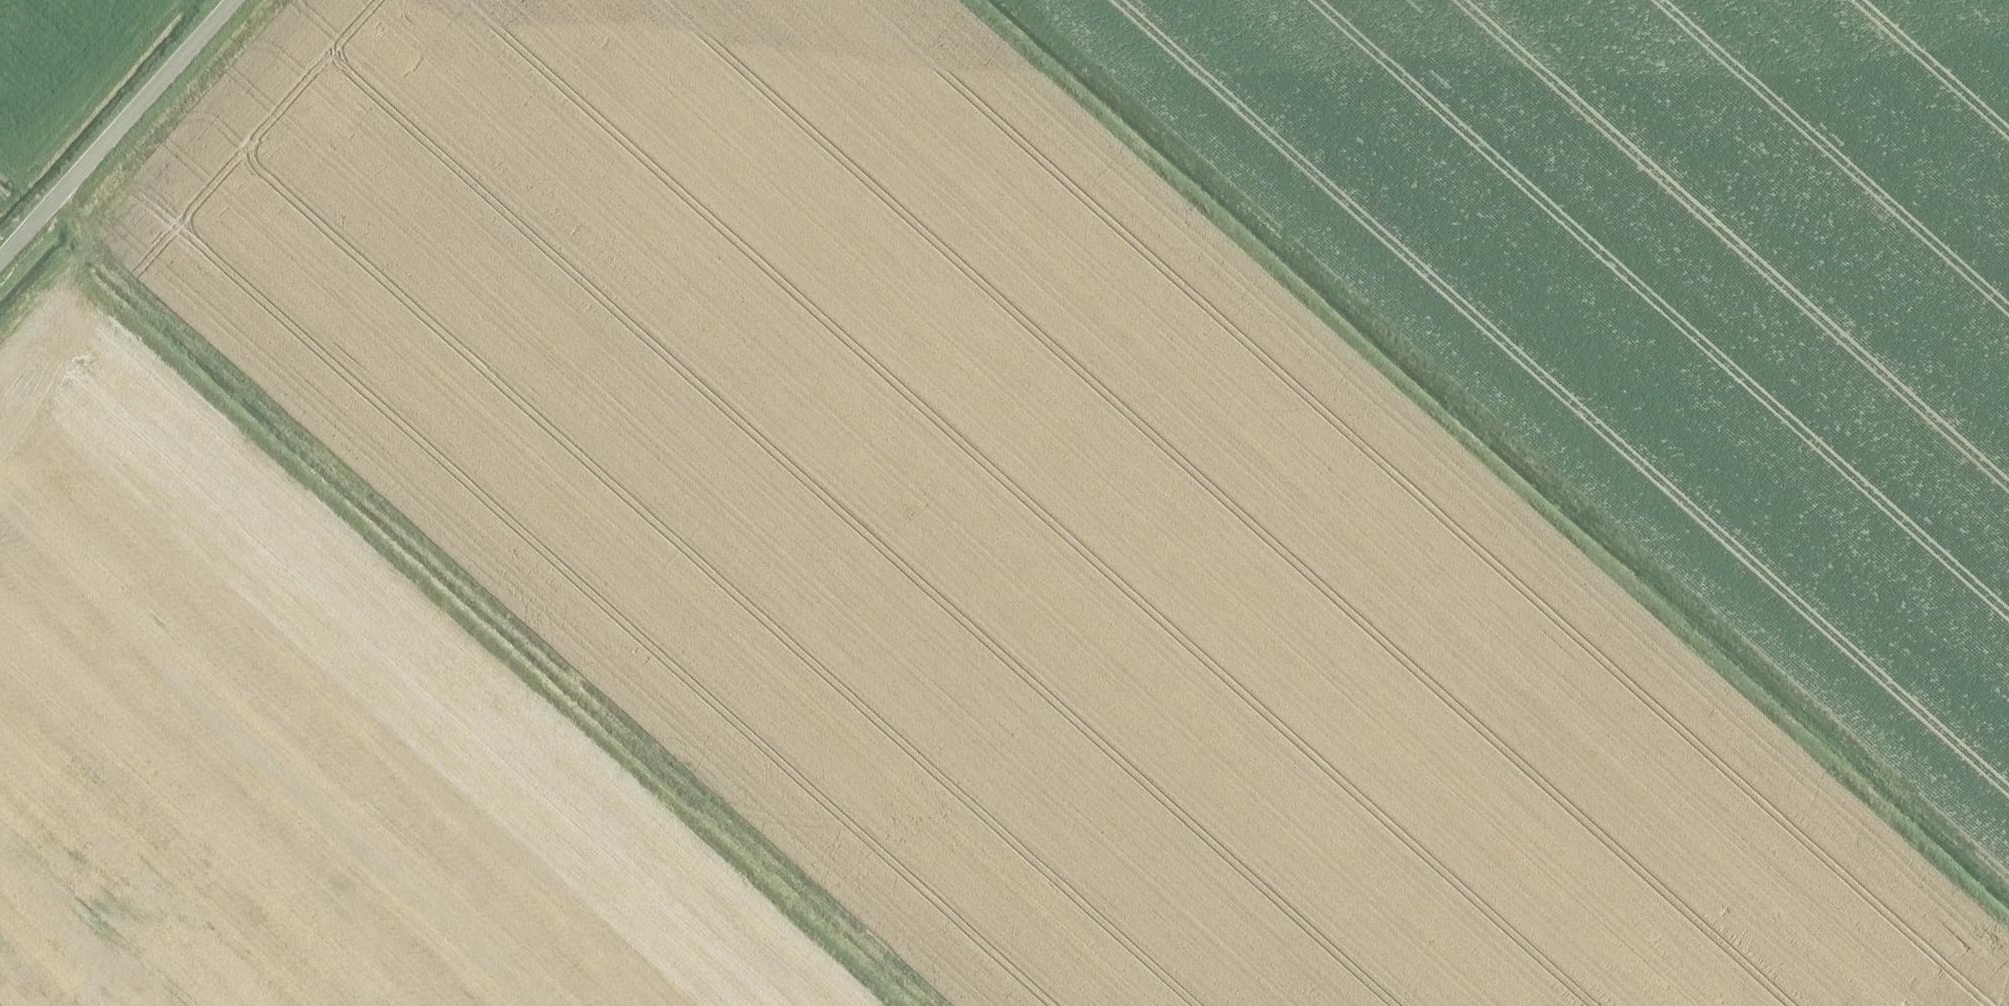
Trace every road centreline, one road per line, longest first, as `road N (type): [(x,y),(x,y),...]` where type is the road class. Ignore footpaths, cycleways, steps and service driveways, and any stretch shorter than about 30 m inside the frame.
road 1 (unclassified): [(0,268),(240,0)]

